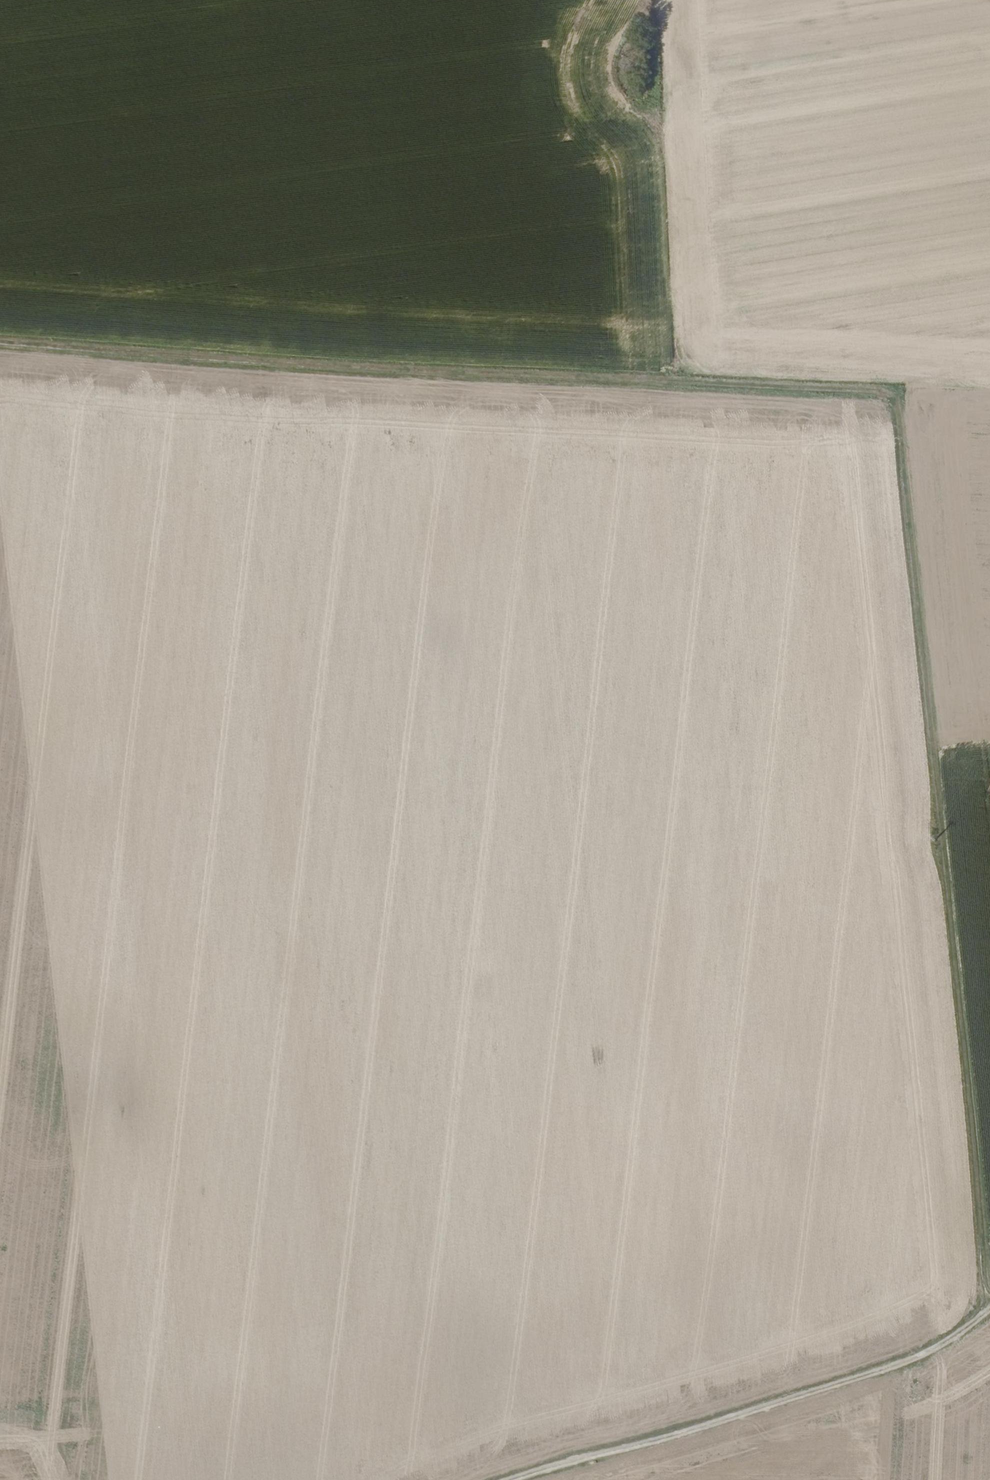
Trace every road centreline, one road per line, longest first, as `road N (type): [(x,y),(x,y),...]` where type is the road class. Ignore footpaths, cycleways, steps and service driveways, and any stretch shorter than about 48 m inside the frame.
road 1 (track): [(989,1298),(896,391),(358,371),(0,341)]
road 2 (track): [(989,1309),(904,1363),(510,1479)]

